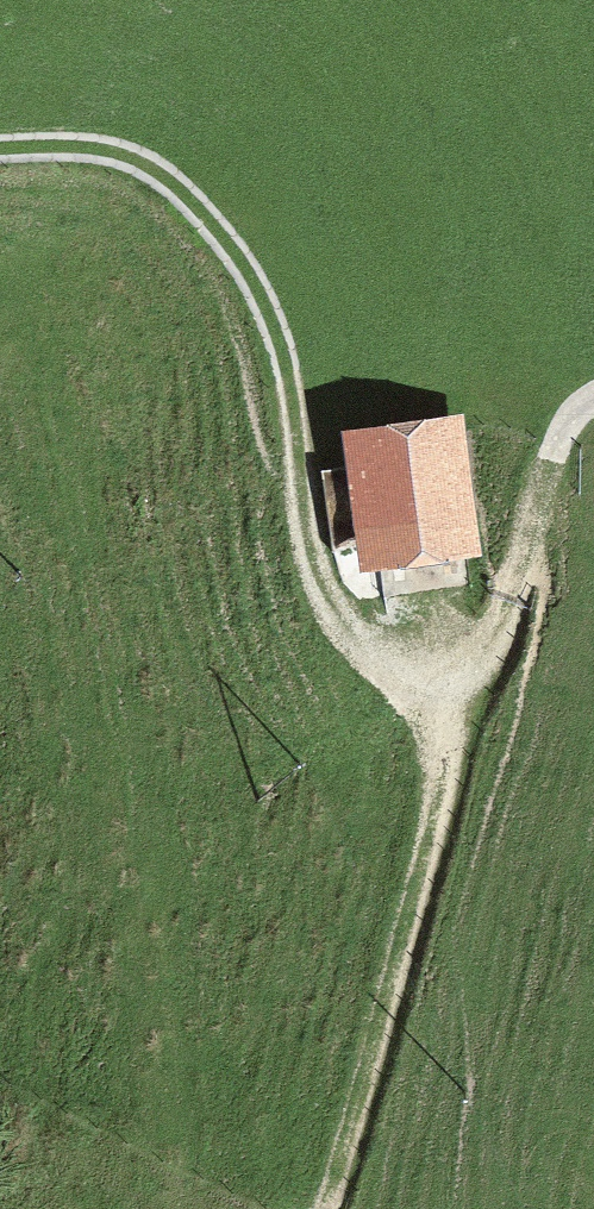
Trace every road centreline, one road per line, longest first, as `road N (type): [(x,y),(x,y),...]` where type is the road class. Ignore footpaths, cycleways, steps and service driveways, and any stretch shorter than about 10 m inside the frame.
road 1 (track): [(0,147),(87,146),(142,161),(195,201),(250,271),(280,333),(310,543),(327,595),(355,638),(394,666),(437,683),(489,644),(516,589),(561,435),(593,400)]
road 2 (track): [(437,683),(445,780),(328,1208)]

